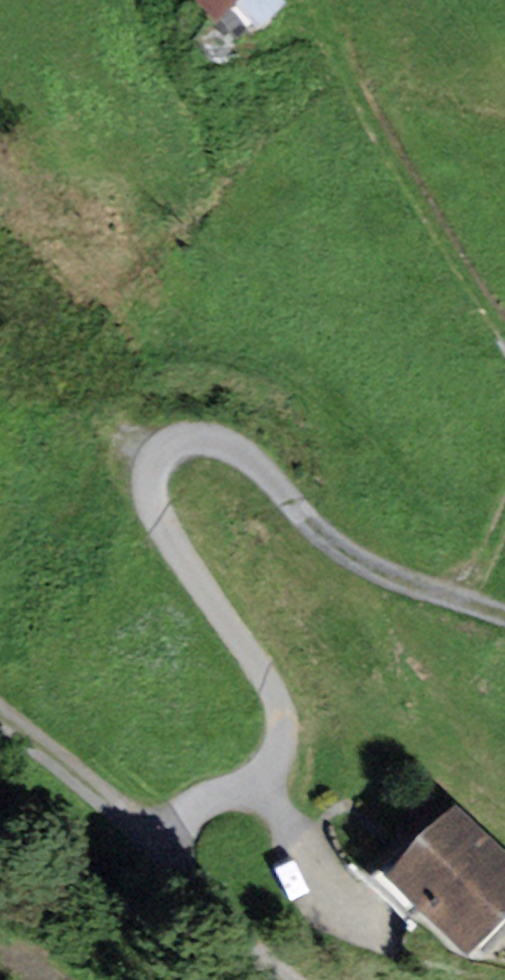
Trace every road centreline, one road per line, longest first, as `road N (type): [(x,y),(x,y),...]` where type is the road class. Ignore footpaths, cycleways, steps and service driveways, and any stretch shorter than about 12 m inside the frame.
road 1 (track): [(151,839),(271,769),(283,740),(280,704),(153,498),(150,472),(168,443),(202,434),(234,445),(354,559),(504,618)]
road 2 (track): [(284,979),(230,938),(151,839),(0,710)]
road 3 (track): [(330,40),(504,330)]

